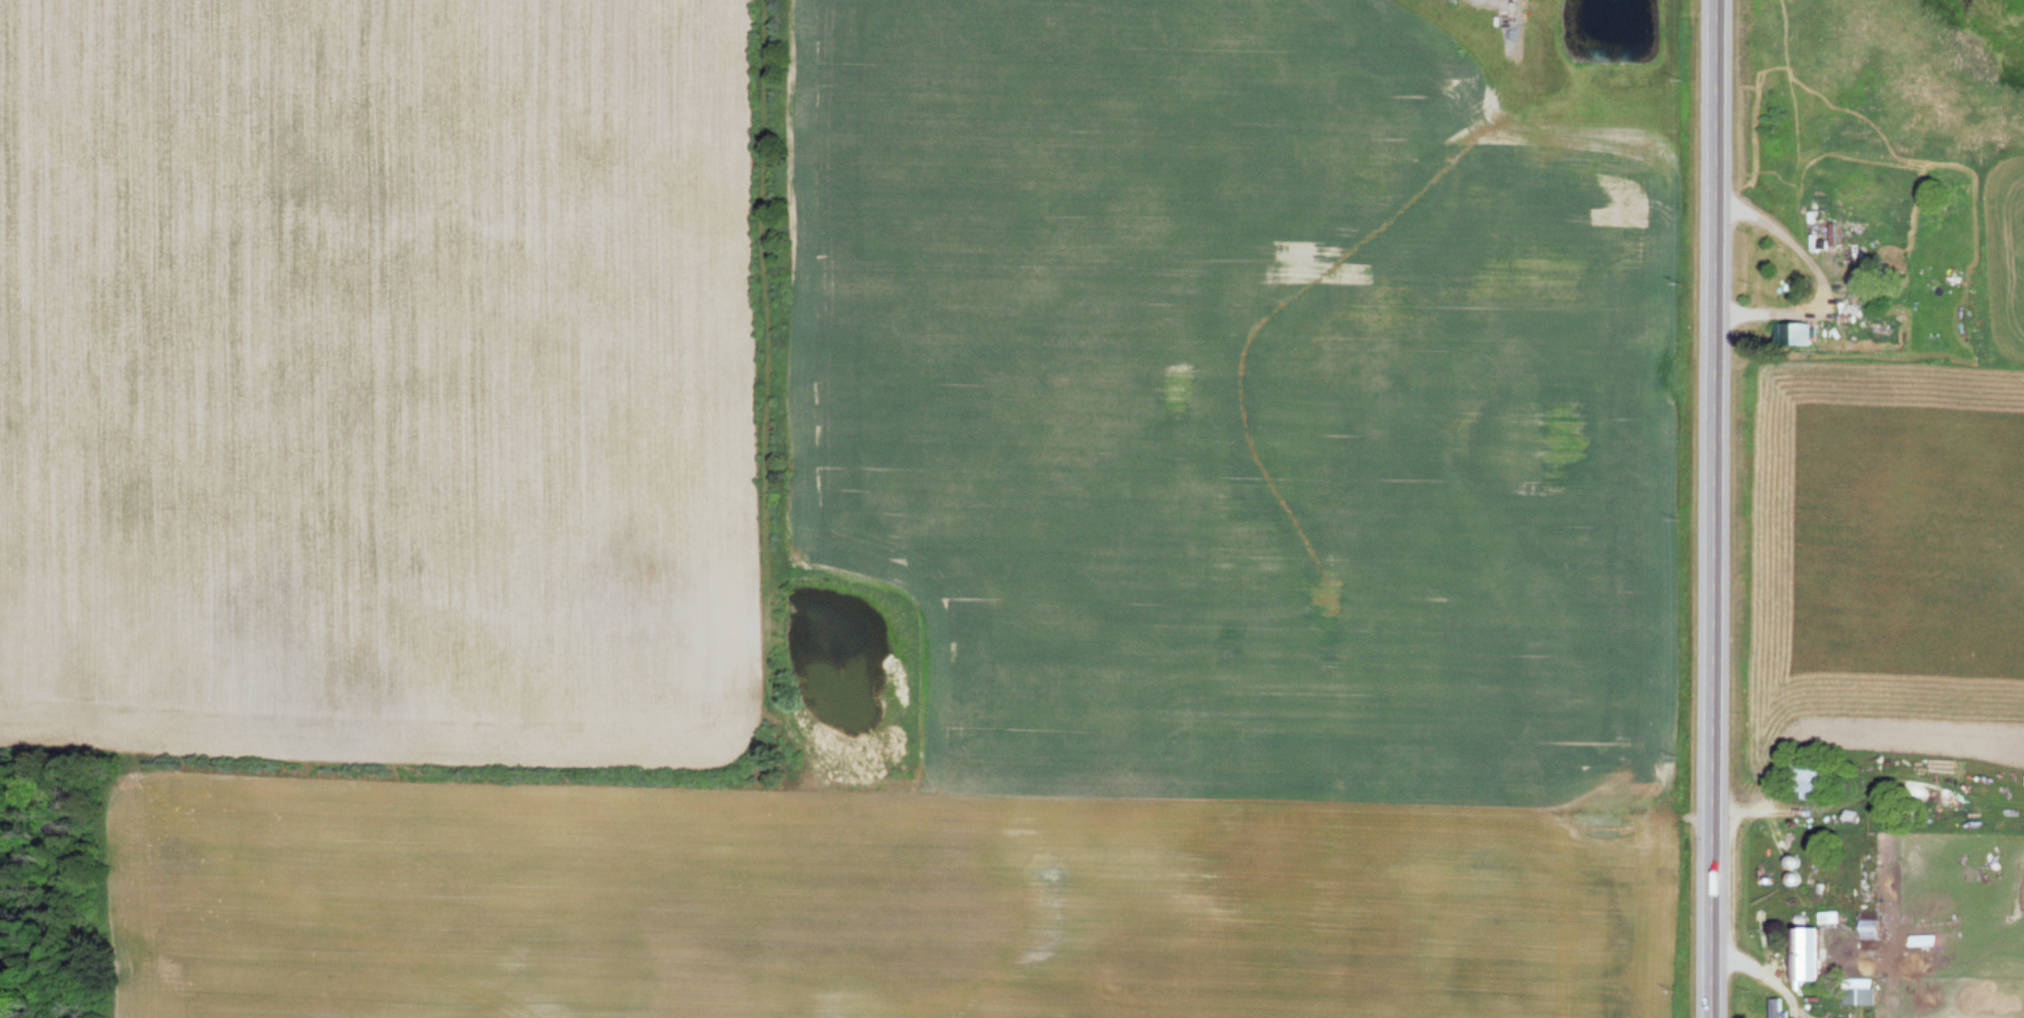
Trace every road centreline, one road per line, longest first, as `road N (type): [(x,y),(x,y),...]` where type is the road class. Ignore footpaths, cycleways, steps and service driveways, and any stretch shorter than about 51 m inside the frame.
road 1 (primary): [(1716,1017),(1720,0)]

